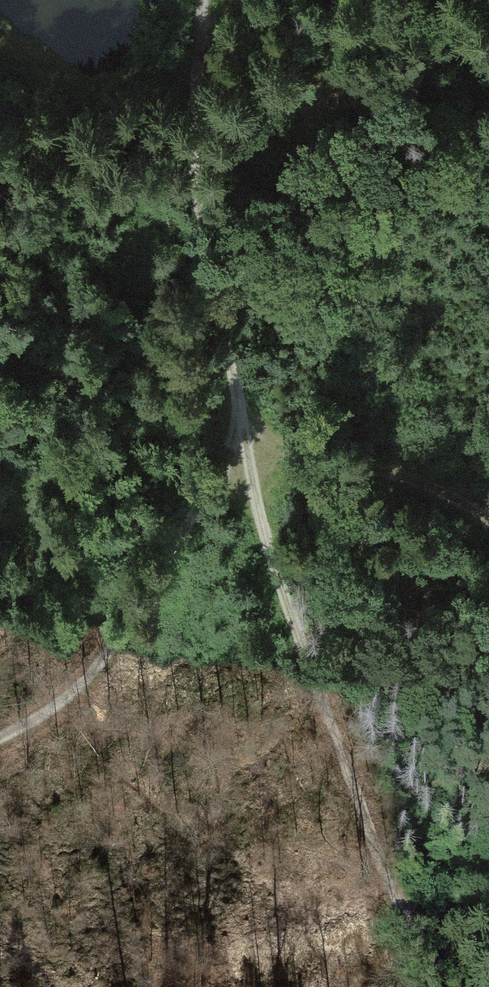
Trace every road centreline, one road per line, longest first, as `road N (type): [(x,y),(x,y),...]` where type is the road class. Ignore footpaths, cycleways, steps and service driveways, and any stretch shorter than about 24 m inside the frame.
road 1 (track): [(445,986),(399,908),(352,795),(269,563),(245,441)]
road 2 (track): [(245,441),(198,182),(199,0)]
road 3 (track): [(245,441),(103,664),(58,709),(0,741)]
road 4 (track): [(488,523),(375,469),(245,441)]

